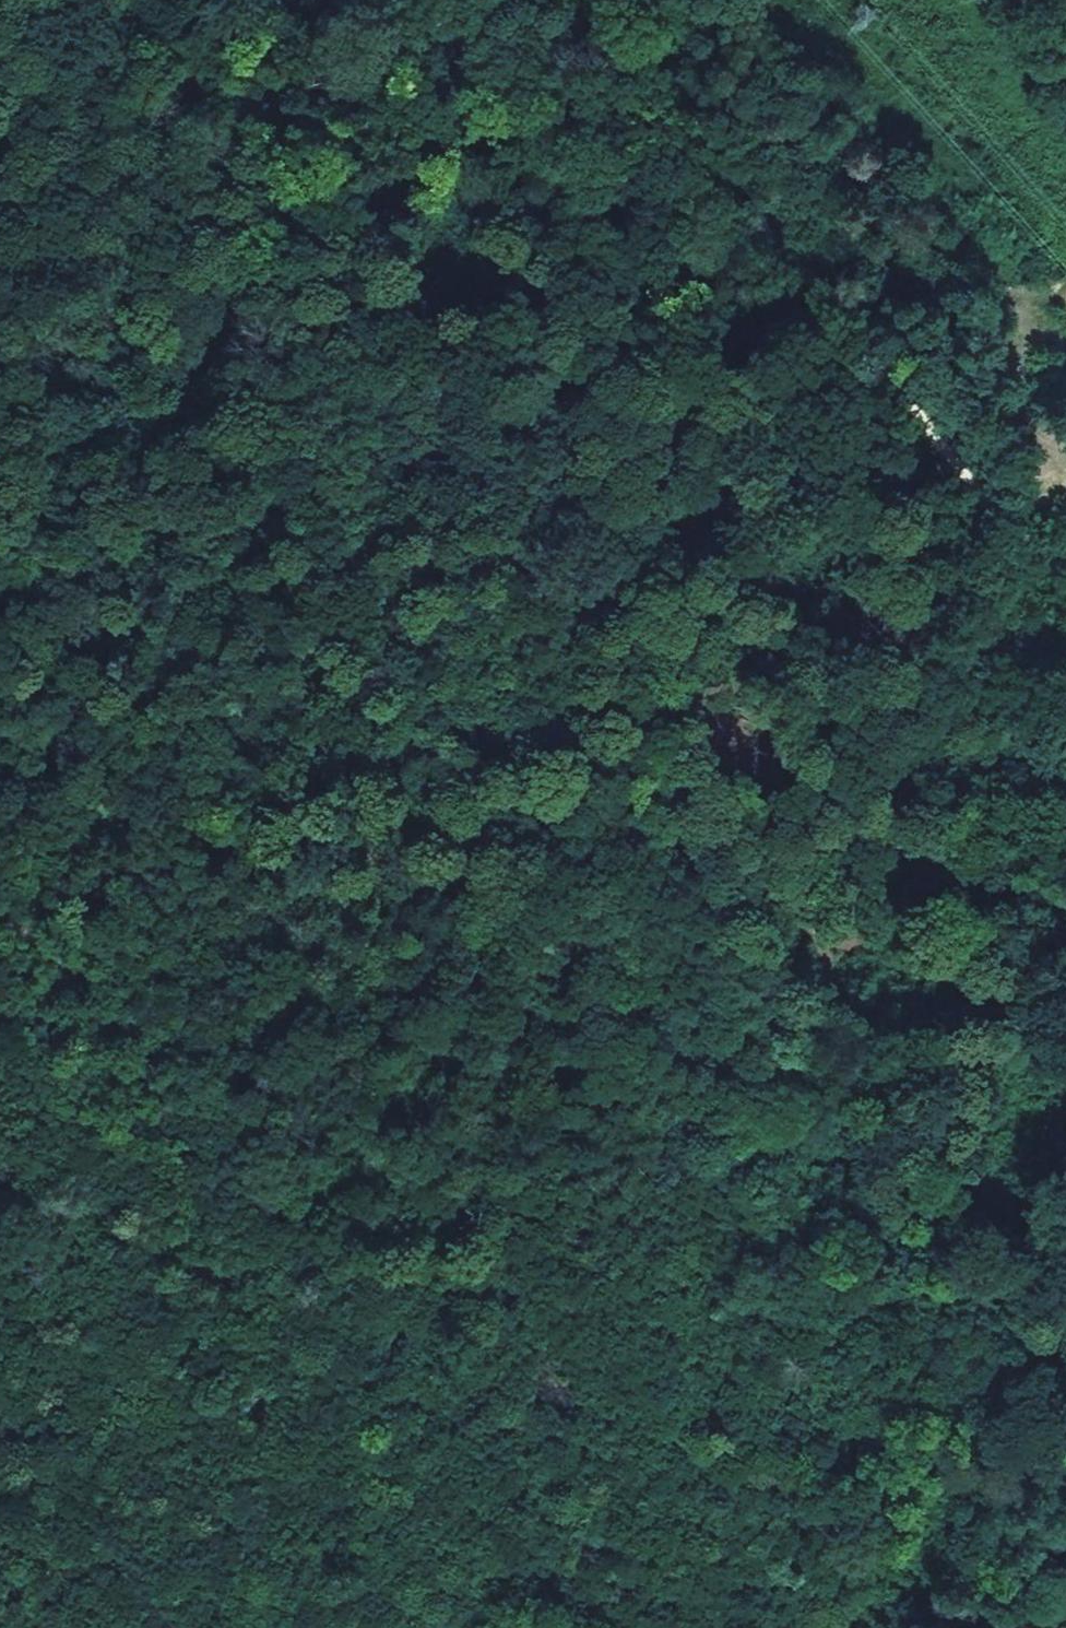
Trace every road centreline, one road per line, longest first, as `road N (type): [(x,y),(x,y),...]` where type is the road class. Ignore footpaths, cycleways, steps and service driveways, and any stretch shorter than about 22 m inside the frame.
road 1 (track): [(369,0),(792,252),(1065,613)]
road 2 (track): [(0,1050),(9,1047),(31,960),(0,926)]

